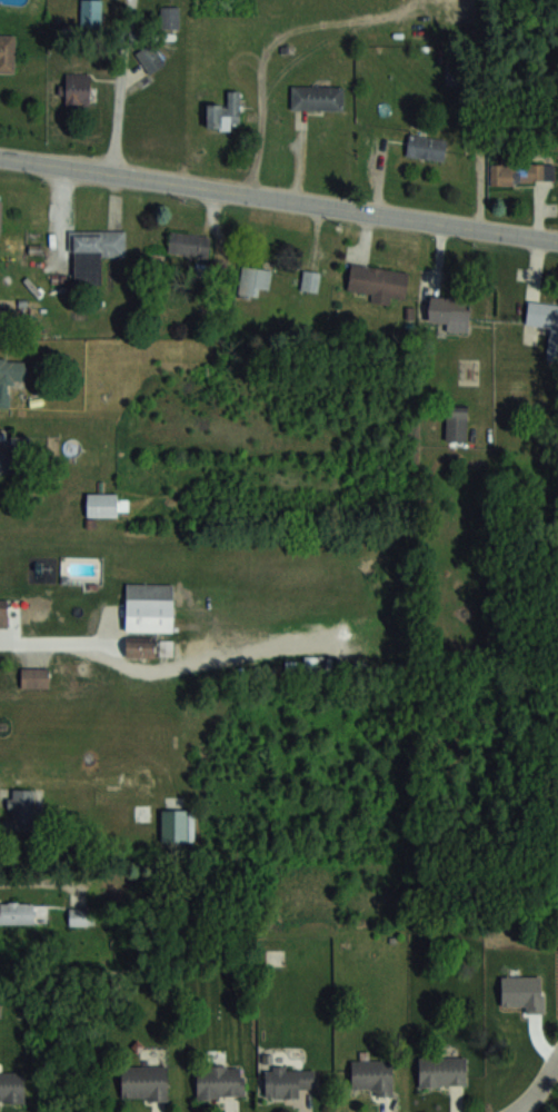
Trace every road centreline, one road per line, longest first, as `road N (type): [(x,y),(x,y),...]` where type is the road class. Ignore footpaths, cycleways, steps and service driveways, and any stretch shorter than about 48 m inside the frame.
road 1 (tertiary): [(0,157),(557,242)]

